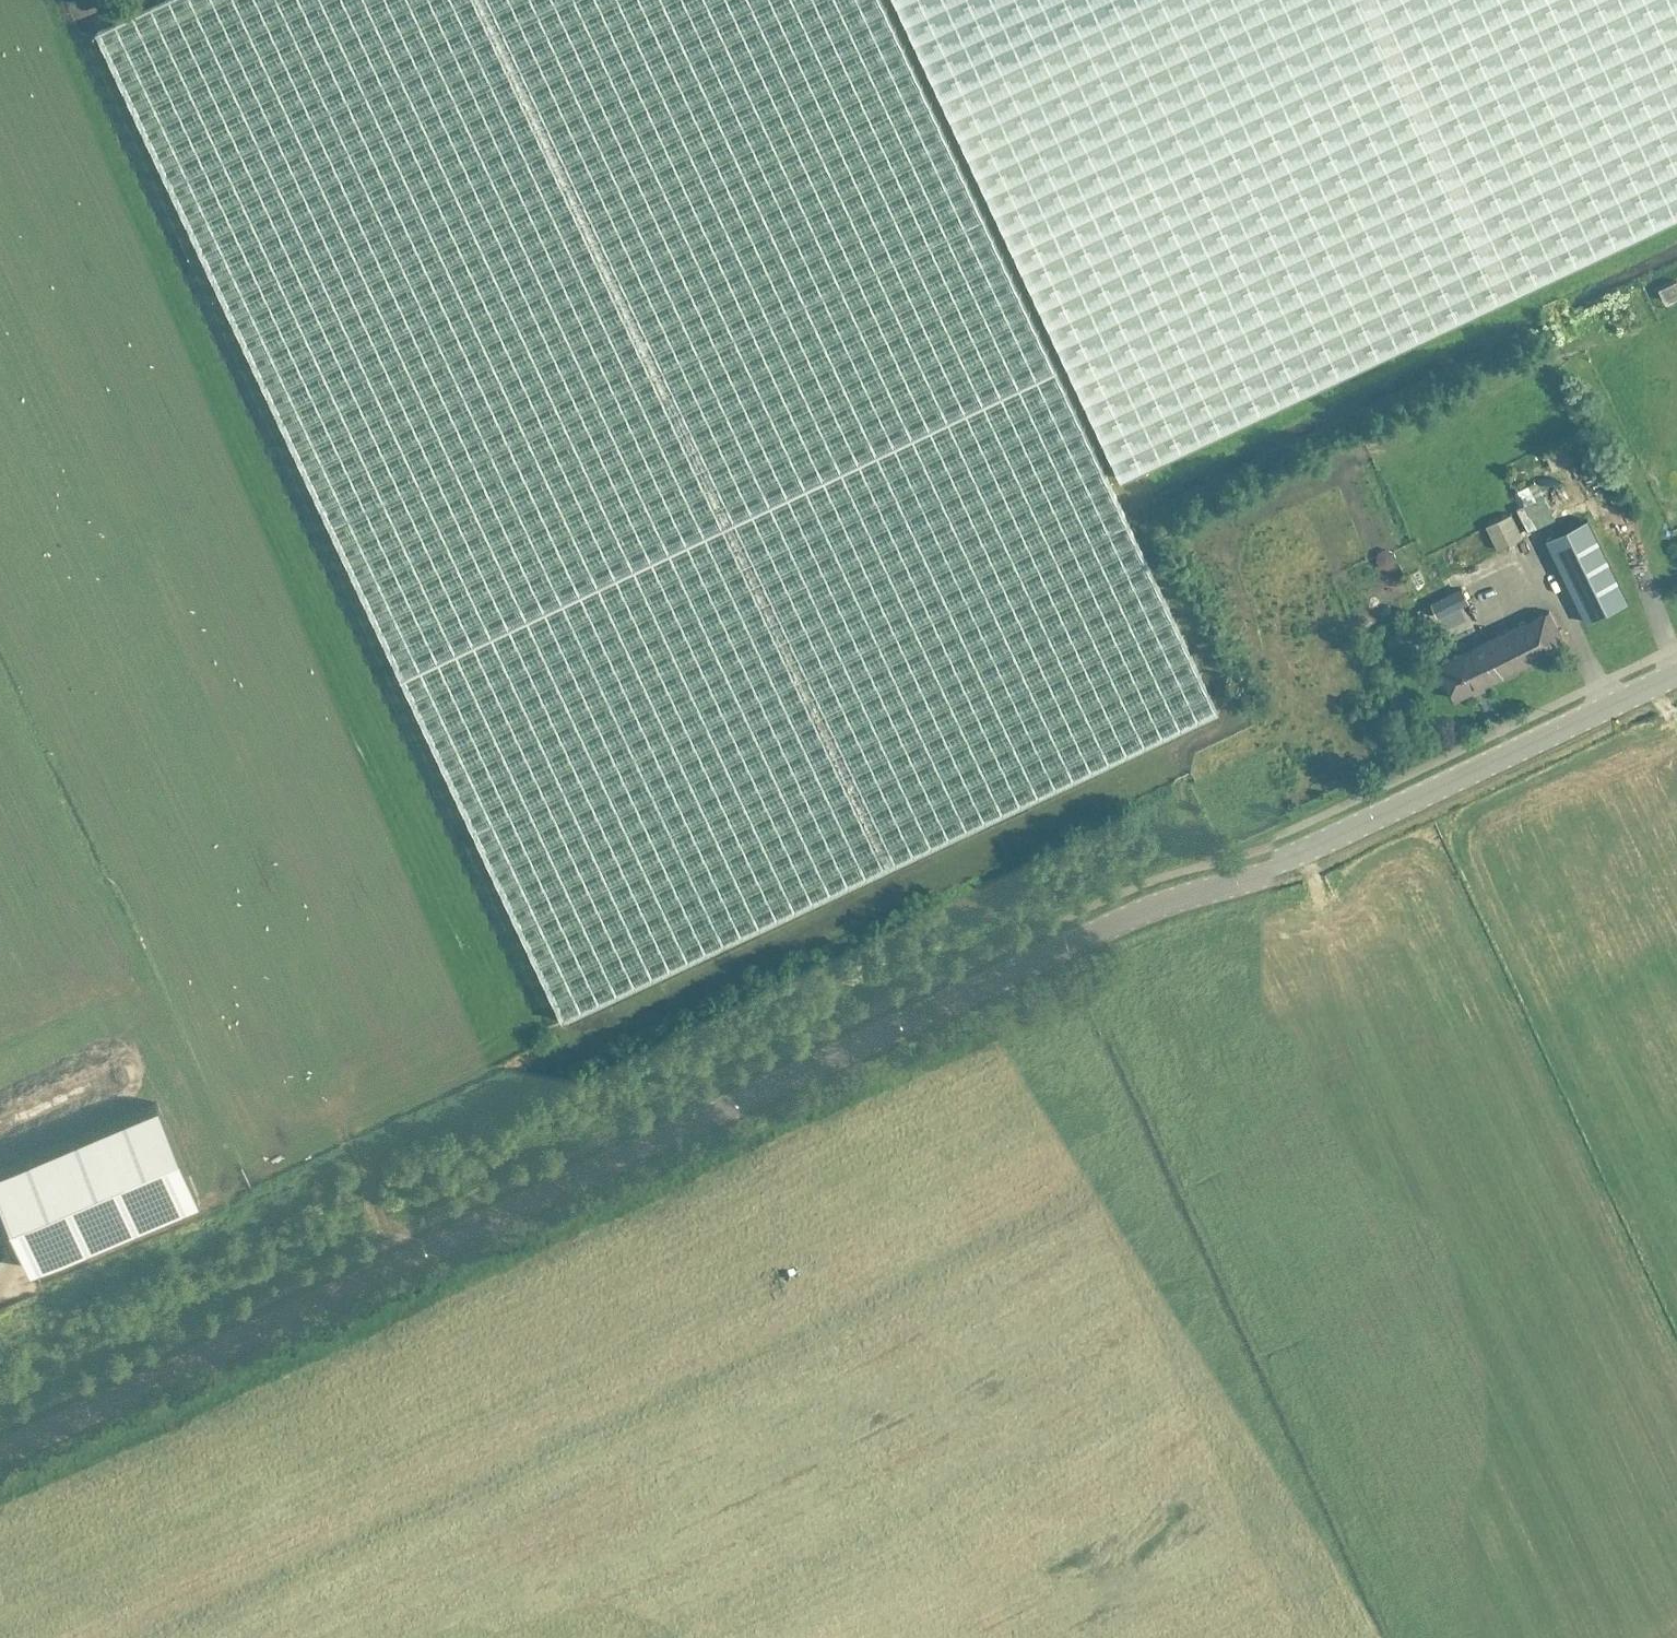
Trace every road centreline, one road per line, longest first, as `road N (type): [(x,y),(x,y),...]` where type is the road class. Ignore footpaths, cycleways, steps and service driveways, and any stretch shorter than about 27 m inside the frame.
road 1 (unclassified): [(0,1447),(1084,927),(1146,899),(1292,856),(1676,663)]

